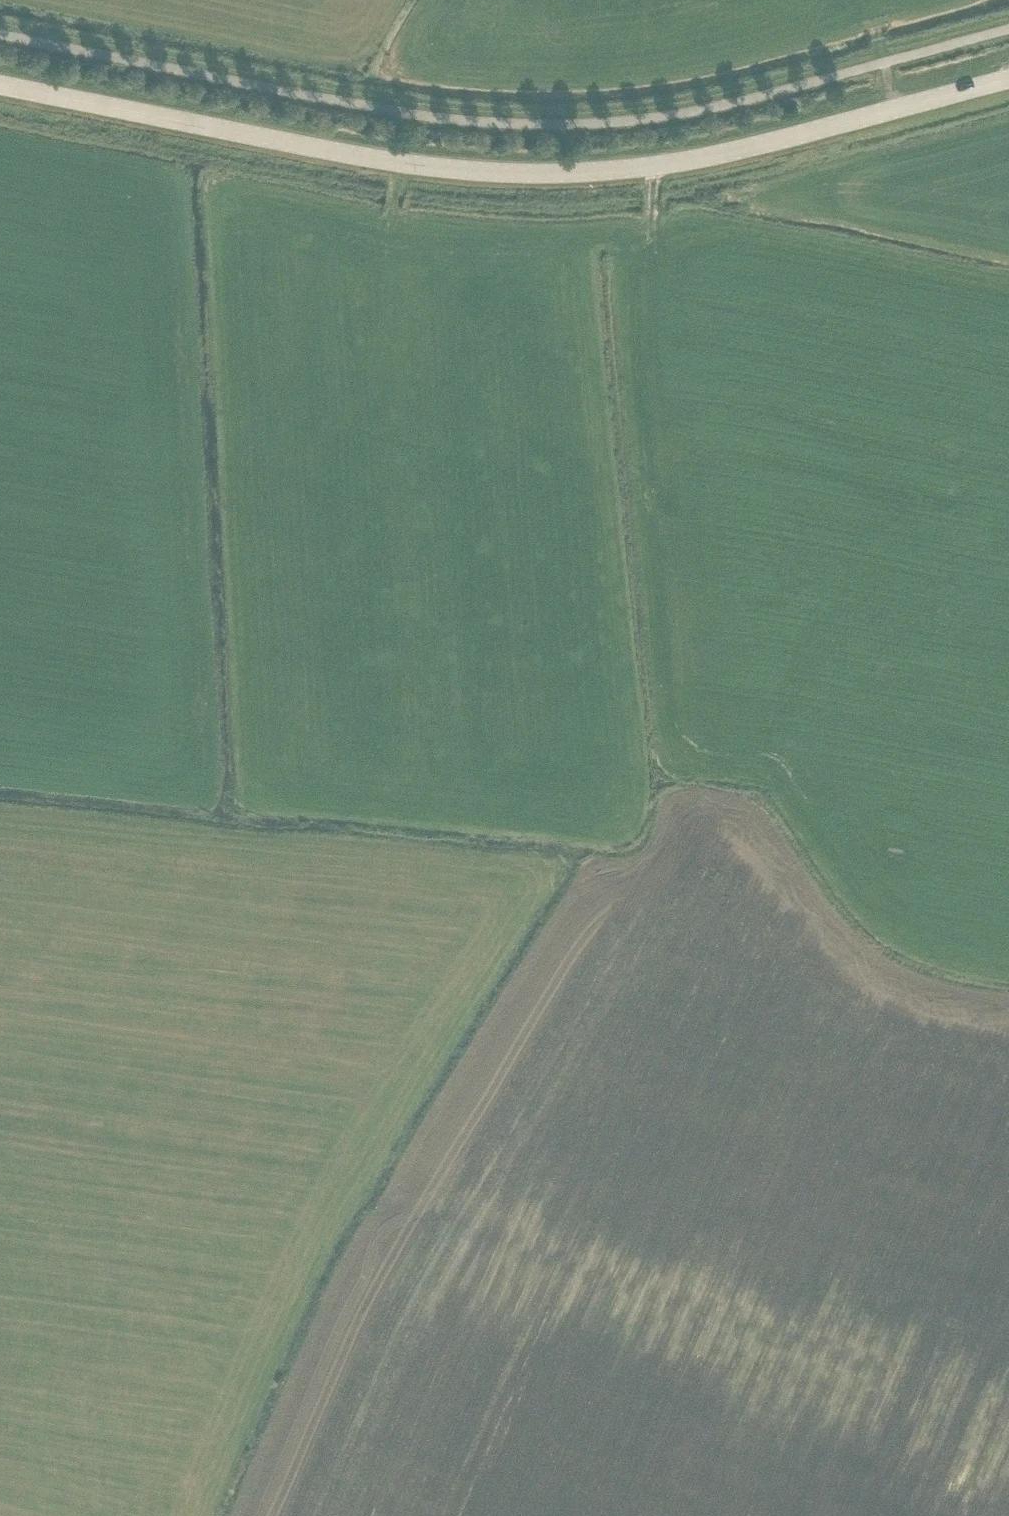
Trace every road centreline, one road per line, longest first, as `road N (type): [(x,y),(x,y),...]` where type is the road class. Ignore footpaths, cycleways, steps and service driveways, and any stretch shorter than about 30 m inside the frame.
road 1 (tertiary): [(0,84),(401,163),(529,173),(714,156),(1008,78)]

